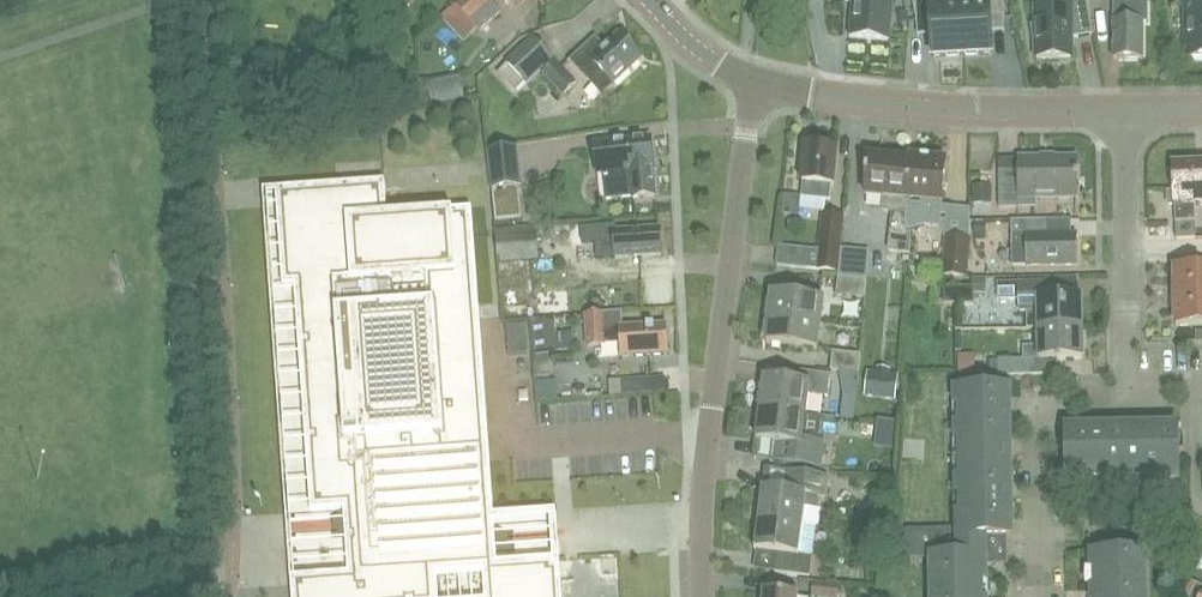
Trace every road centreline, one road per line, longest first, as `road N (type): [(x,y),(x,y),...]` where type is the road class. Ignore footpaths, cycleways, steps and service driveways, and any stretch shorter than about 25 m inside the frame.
road 1 (residential): [(703,596),(704,473),(752,81)]
road 2 (tertiary): [(1125,111),(945,109),(752,81)]
road 3 (residential): [(1127,388),(1125,111)]
road 4 (residential): [(1042,596),(1043,392)]
road 5 (tertiary): [(752,81),(703,53),(649,0)]

